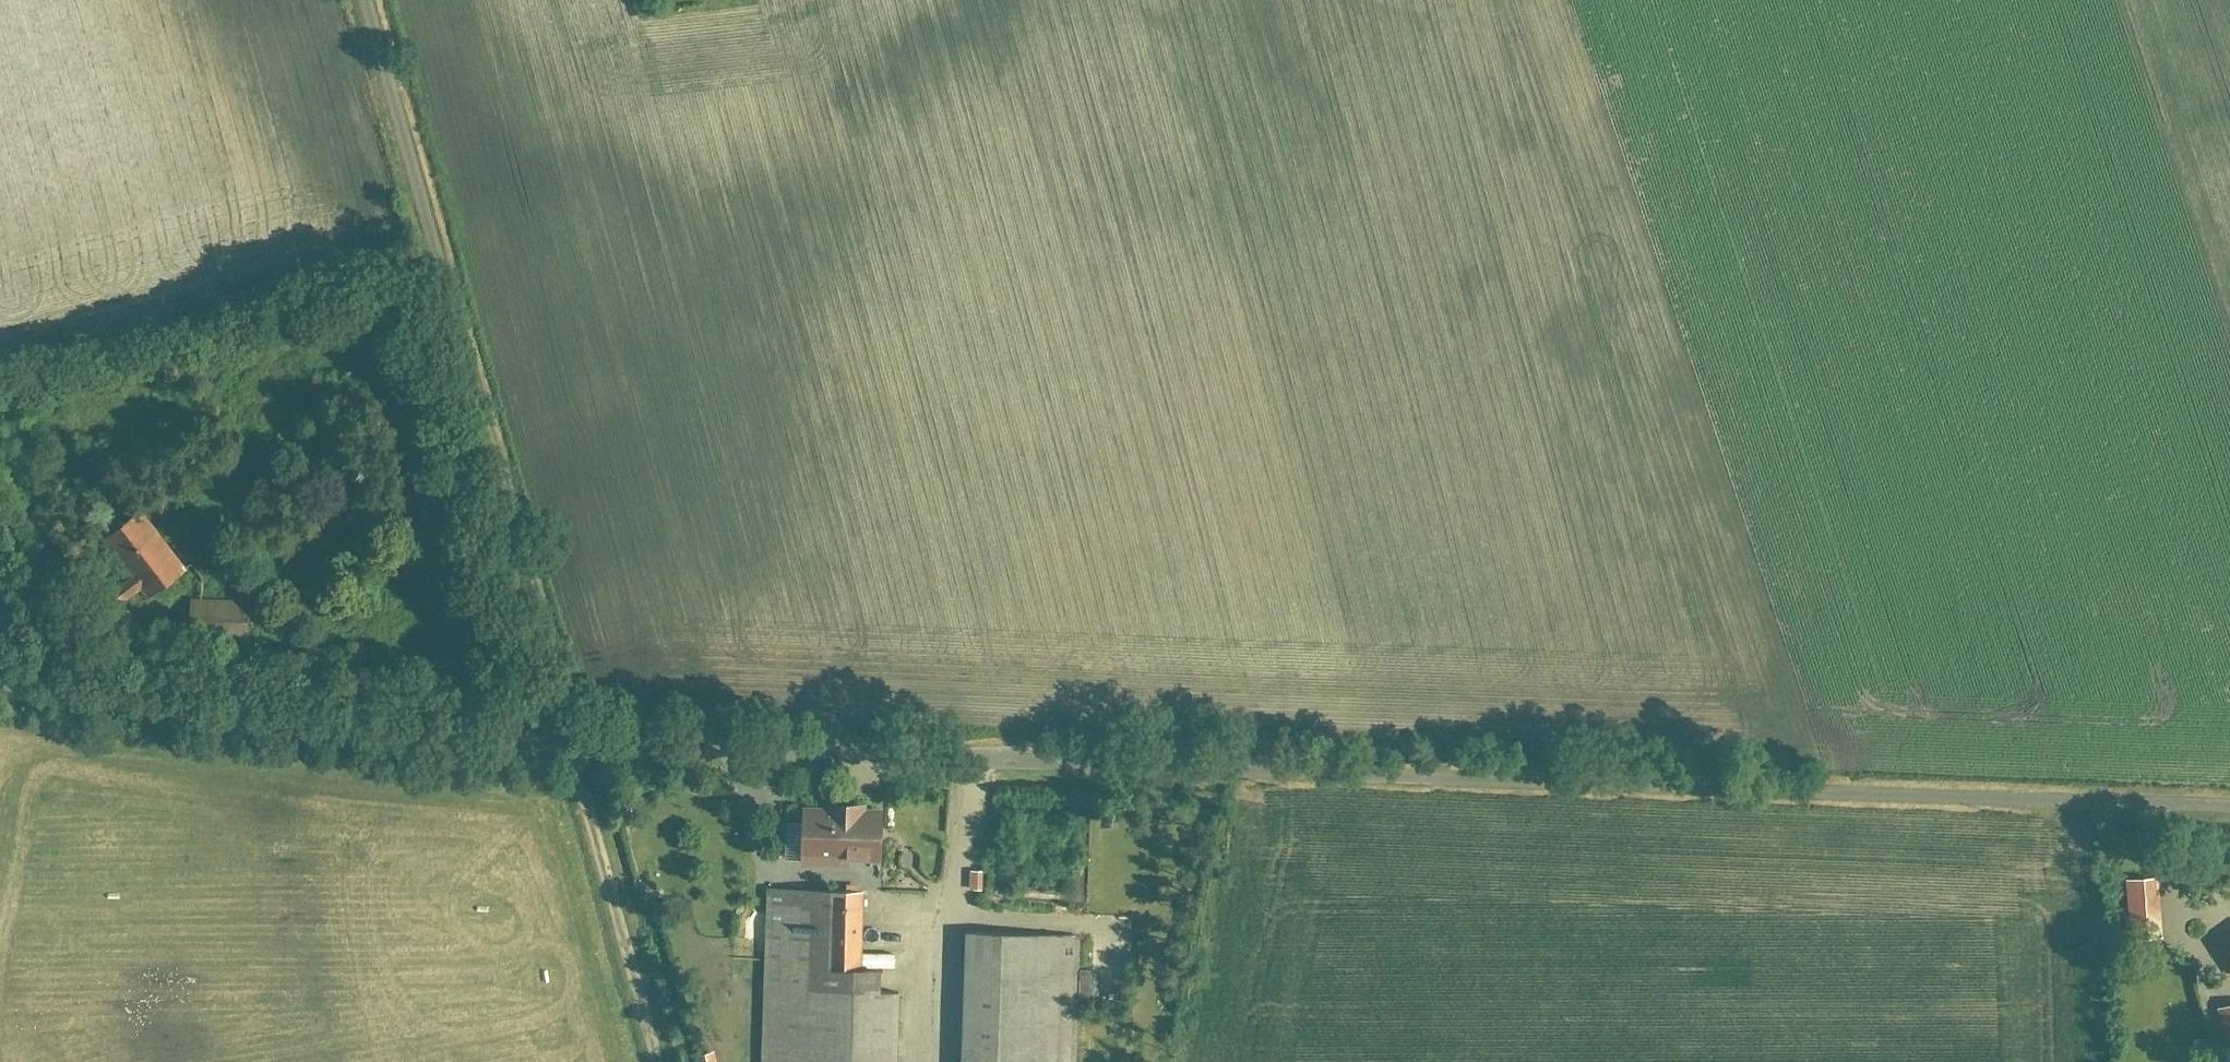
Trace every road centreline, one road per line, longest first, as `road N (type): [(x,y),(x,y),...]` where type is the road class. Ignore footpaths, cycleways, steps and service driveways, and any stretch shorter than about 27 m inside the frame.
road 1 (residential): [(569,744),(2229,808)]
road 2 (residential): [(569,744),(362,0)]
road 3 (residential): [(0,687),(569,744)]
road 4 (track): [(569,744),(660,1061)]

